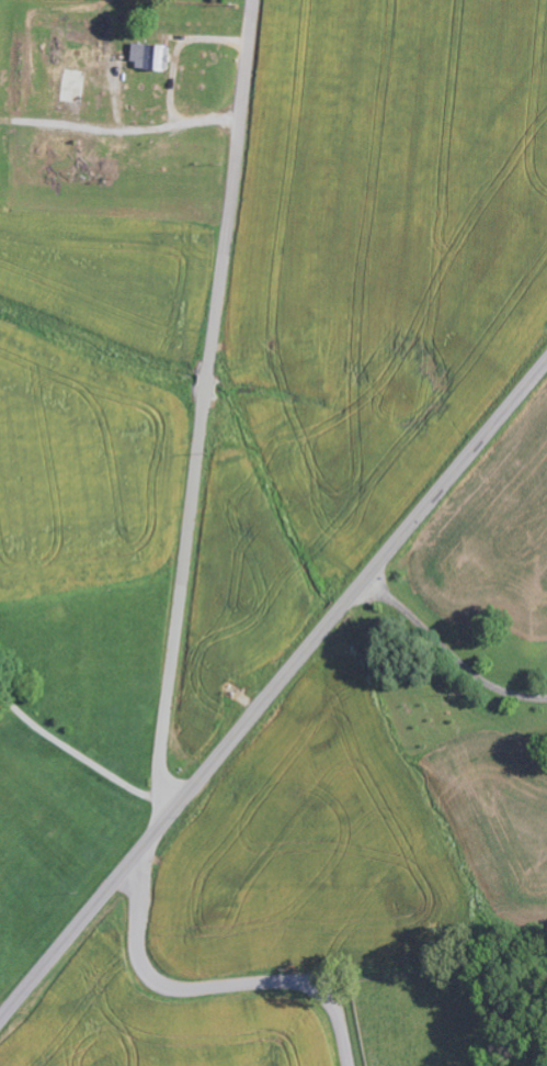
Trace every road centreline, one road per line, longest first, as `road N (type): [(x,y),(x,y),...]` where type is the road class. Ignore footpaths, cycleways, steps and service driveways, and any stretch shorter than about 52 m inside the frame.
road 1 (secondary): [(0,1020),(546,361)]
road 2 (residential): [(180,805),(163,785),(159,749),(251,0)]
road 3 (residential): [(352,1065),(333,998),(311,983),(187,988),(155,977),(140,943),(148,842)]

